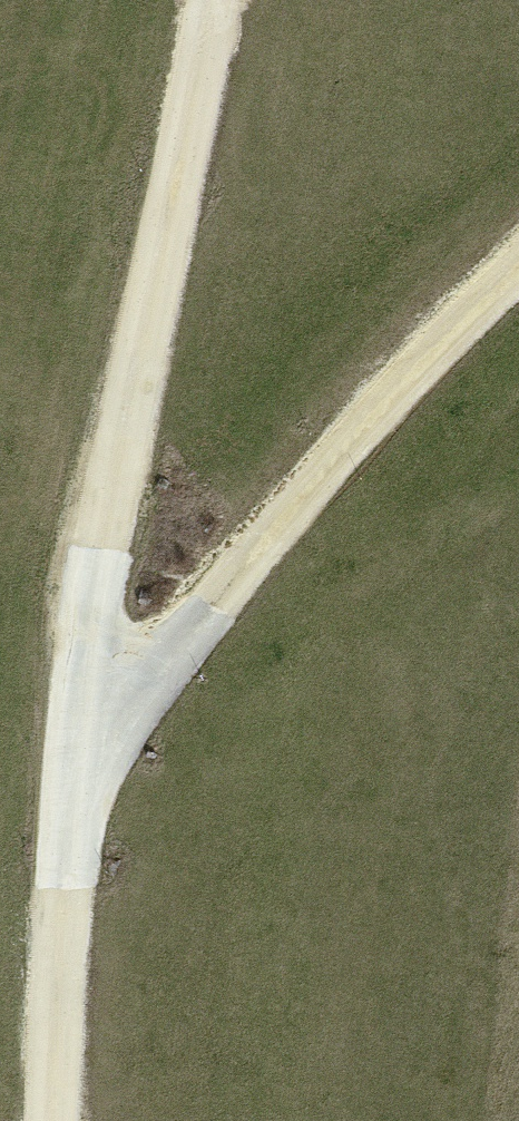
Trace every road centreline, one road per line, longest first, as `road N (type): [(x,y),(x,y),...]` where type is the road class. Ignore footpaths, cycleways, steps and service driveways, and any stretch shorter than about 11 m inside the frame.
road 1 (track): [(218,0),(107,503),(73,771),(48,1120)]
road 2 (track): [(73,771),(417,371),(518,279)]

